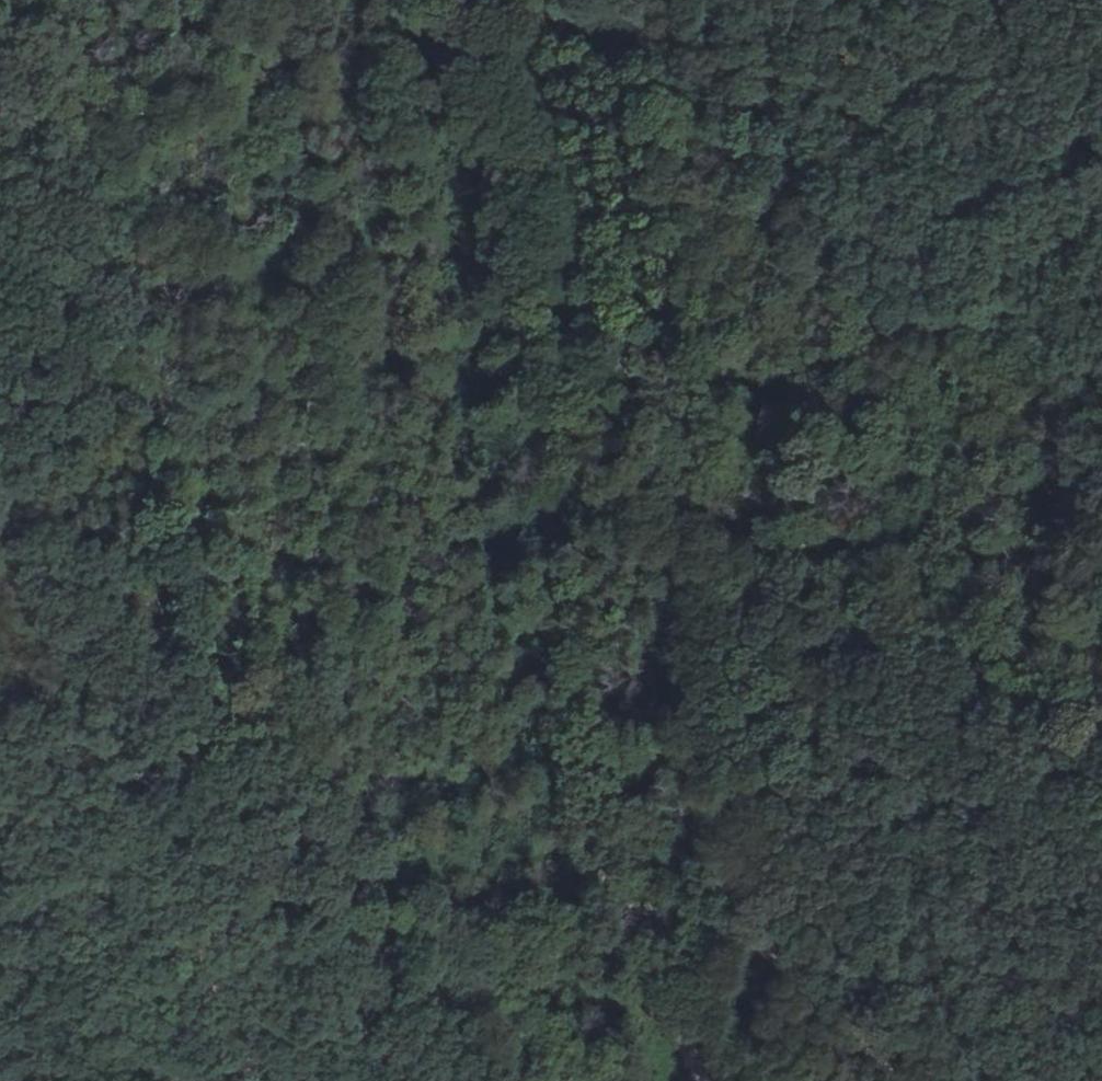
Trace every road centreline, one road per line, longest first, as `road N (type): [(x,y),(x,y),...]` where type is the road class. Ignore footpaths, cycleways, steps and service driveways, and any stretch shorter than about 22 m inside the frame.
road 1 (track): [(443,0),(470,60),(544,400),(574,713),(636,922)]
road 2 (track): [(636,922),(699,1080)]

